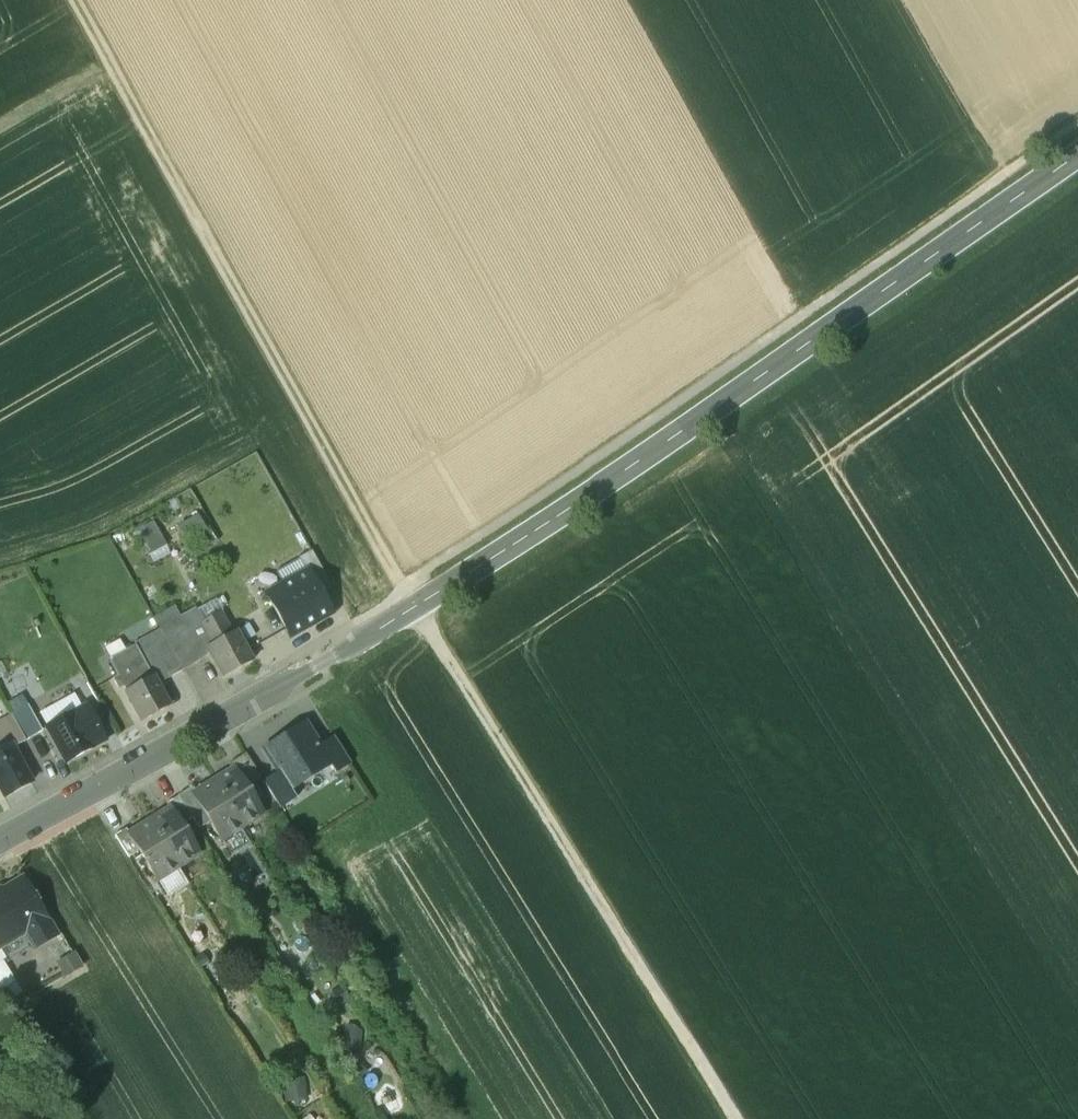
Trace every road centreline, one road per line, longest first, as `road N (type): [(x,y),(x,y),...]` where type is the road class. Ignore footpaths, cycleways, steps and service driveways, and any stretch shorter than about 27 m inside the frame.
road 1 (track): [(730,1118),(401,593),(70,0)]
road 2 (unclassified): [(1077,156),(413,608),(0,842)]

